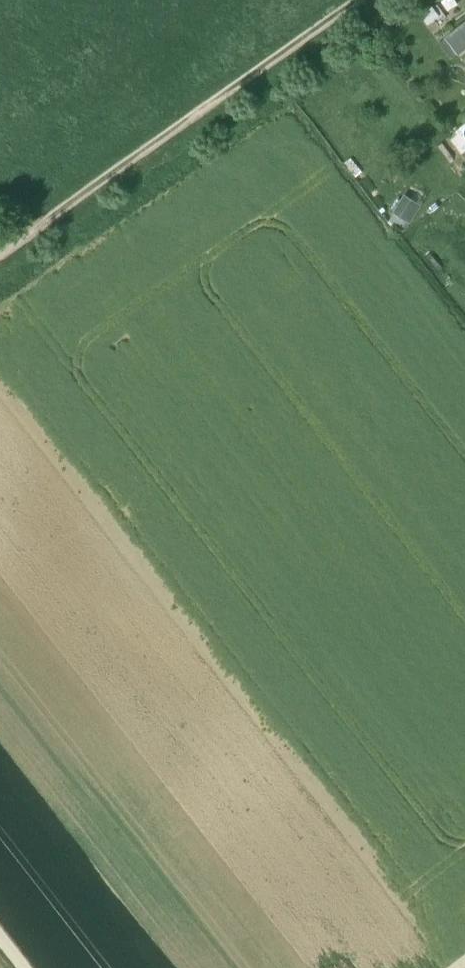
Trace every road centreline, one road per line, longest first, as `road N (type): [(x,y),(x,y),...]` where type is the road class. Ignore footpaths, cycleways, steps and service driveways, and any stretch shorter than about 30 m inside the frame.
road 1 (track): [(0,263),(360,0)]

